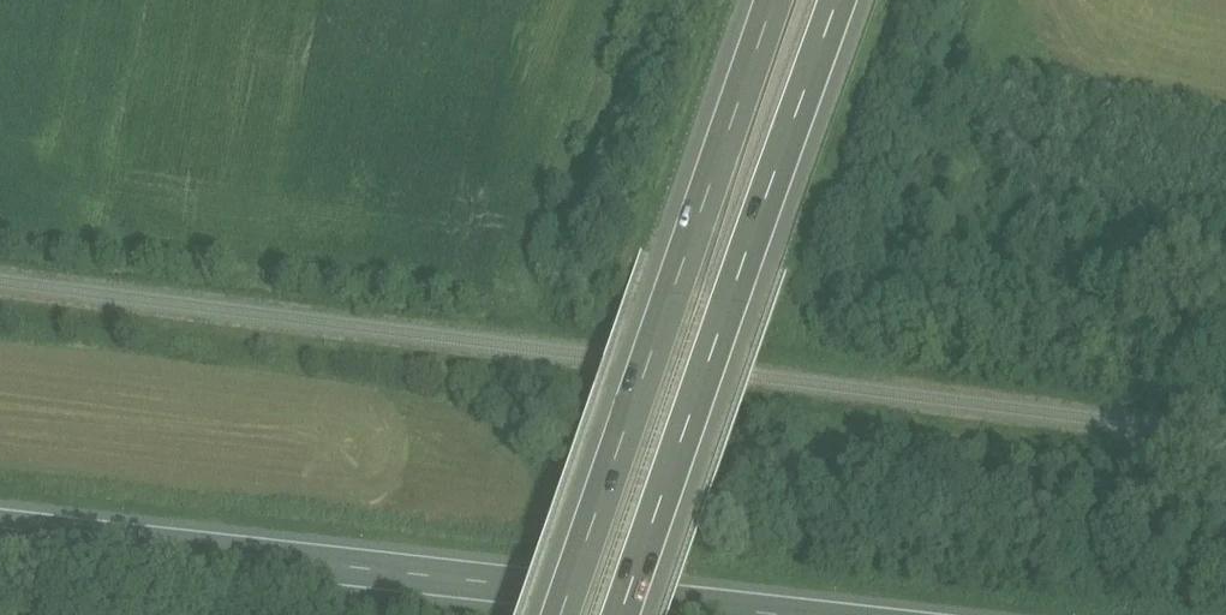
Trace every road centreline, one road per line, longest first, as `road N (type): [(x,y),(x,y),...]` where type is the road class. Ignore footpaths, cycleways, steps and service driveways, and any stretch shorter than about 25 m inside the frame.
road 1 (secondary): [(0,528),(766,614)]
road 2 (motorway): [(627,614),(847,0)]
road 3 (motorway): [(786,0),(568,614)]

